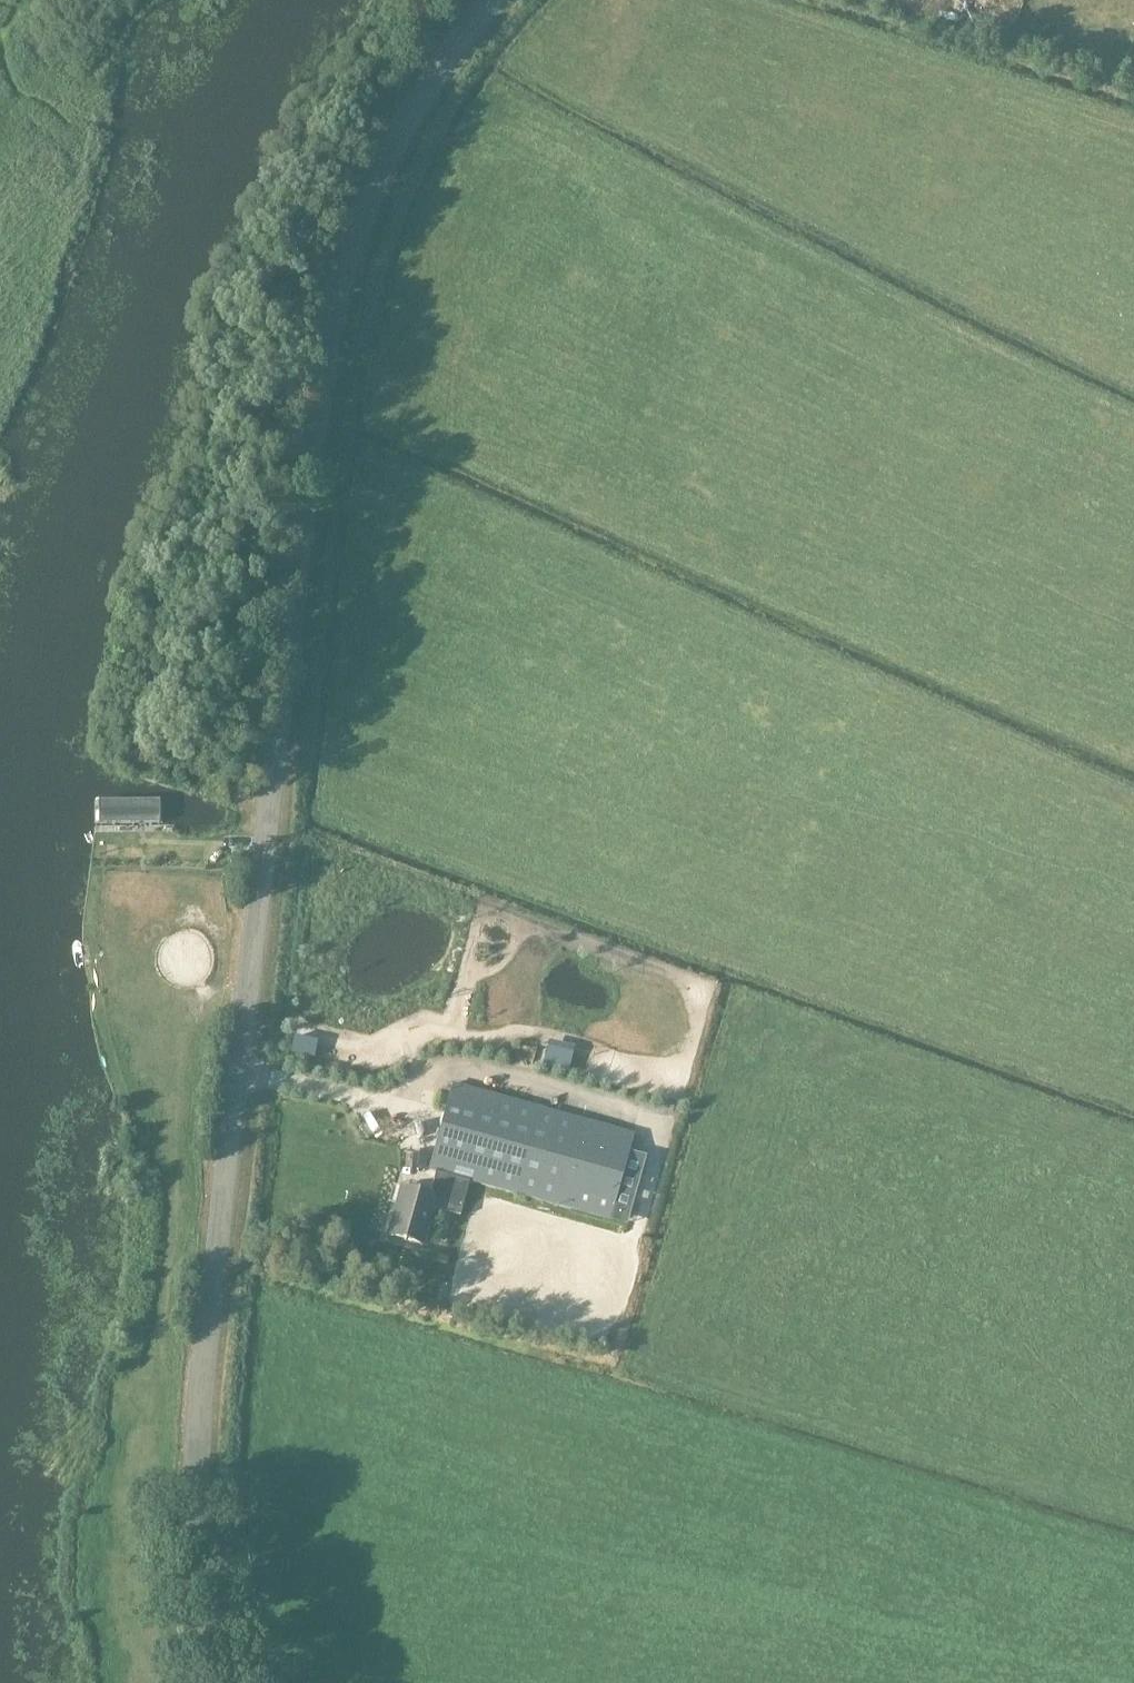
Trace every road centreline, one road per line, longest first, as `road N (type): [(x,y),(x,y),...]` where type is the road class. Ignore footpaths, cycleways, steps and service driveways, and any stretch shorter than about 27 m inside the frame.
road 1 (tertiary): [(222,1682),(201,1555),(200,1407),(325,349),(354,236),(389,155),(492,0)]

